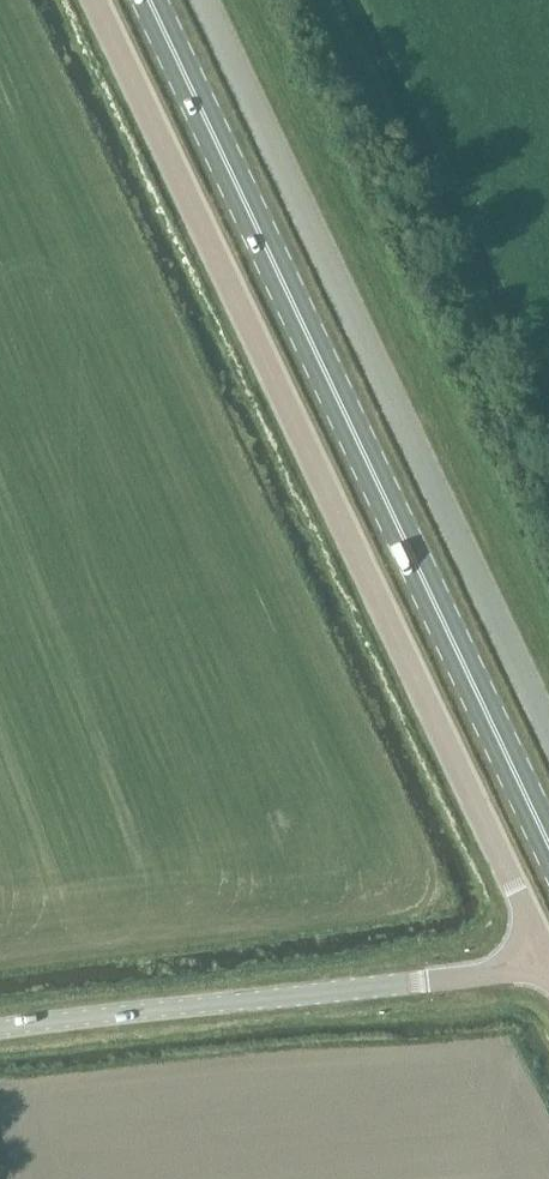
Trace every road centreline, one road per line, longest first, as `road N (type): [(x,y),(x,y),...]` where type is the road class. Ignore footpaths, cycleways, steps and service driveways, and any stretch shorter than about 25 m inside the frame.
road 1 (unclassified): [(92,0),(548,963)]
road 2 (primary): [(548,850),(146,0)]
road 3 (unclassified): [(202,0),(548,724)]
road 4 (unclassified): [(548,963),(0,1027)]

